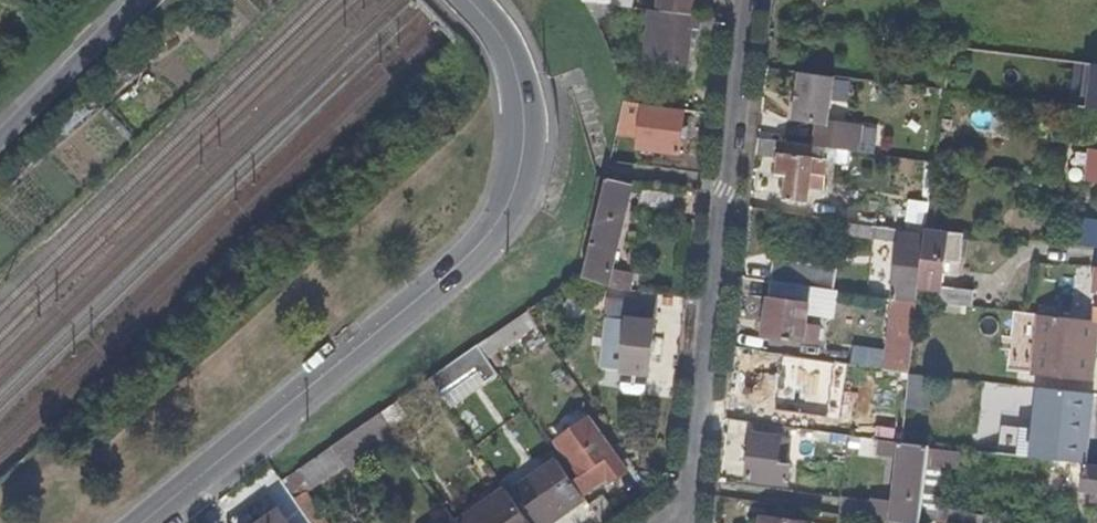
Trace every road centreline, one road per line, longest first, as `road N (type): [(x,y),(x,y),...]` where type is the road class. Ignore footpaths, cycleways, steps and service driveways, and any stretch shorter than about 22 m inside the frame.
road 1 (residential): [(467,0),(495,29),(521,84),(525,180),(495,247),(144,522)]
road 2 (residential): [(687,504),(747,0)]
road 3 (residential): [(0,135),(145,0)]

